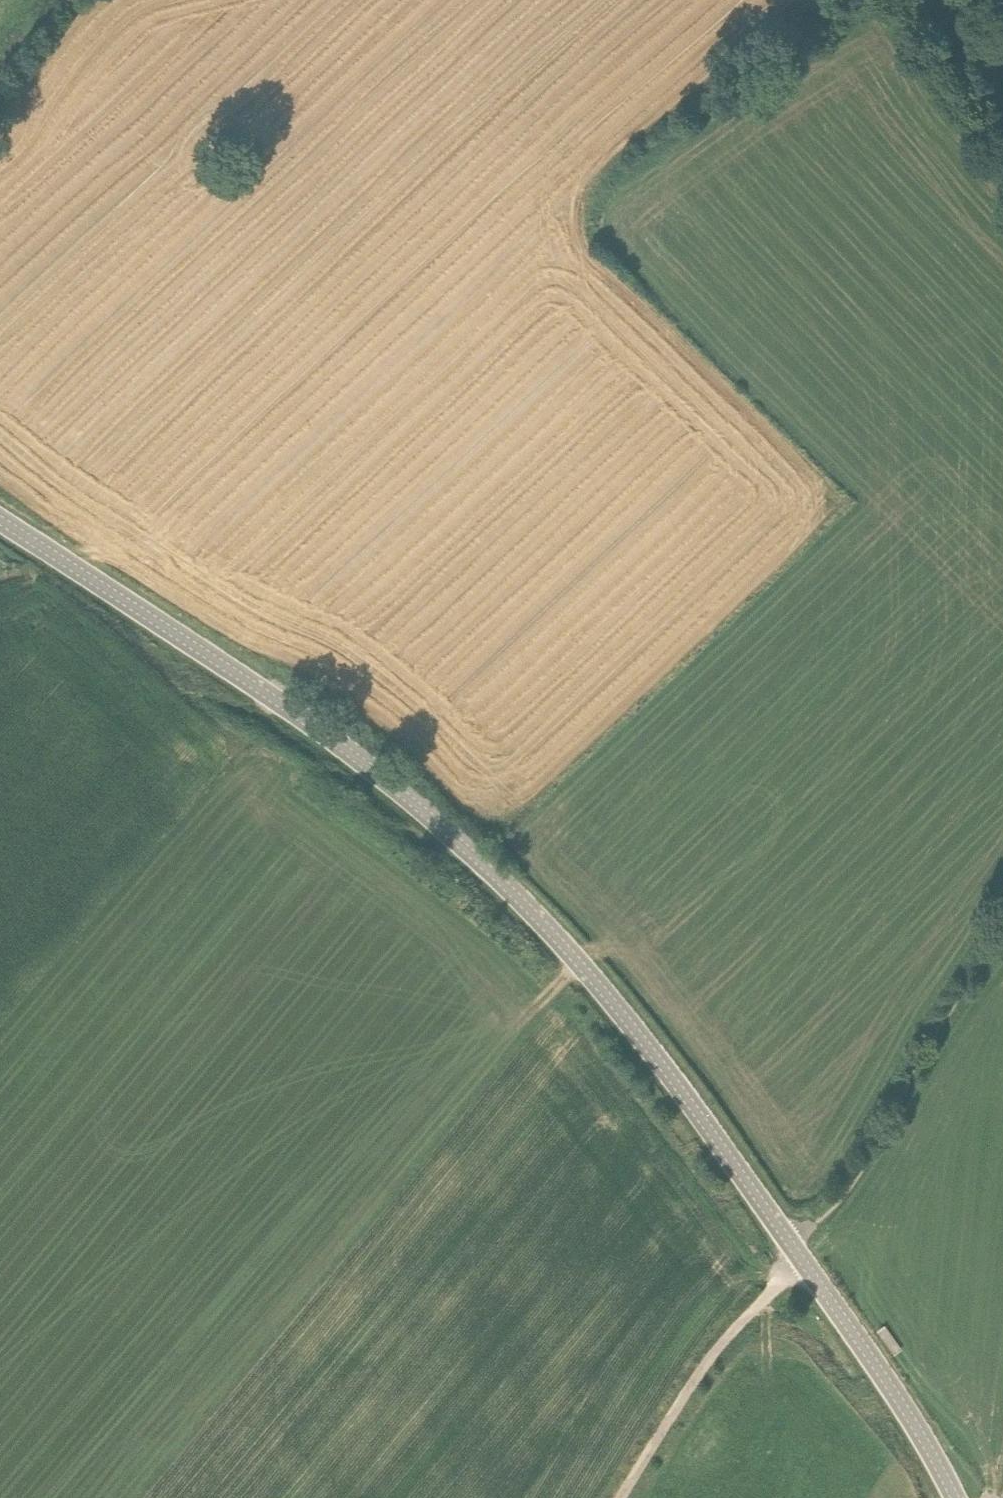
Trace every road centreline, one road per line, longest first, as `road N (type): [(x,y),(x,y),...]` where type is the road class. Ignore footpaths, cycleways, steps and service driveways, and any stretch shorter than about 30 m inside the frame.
road 1 (tertiary): [(955,1497),(790,1240),(568,949),(365,764),(0,520)]
road 2 (track): [(622,1497),(723,1341),(804,1261)]
road 3 (track): [(1002,107),(923,0)]

